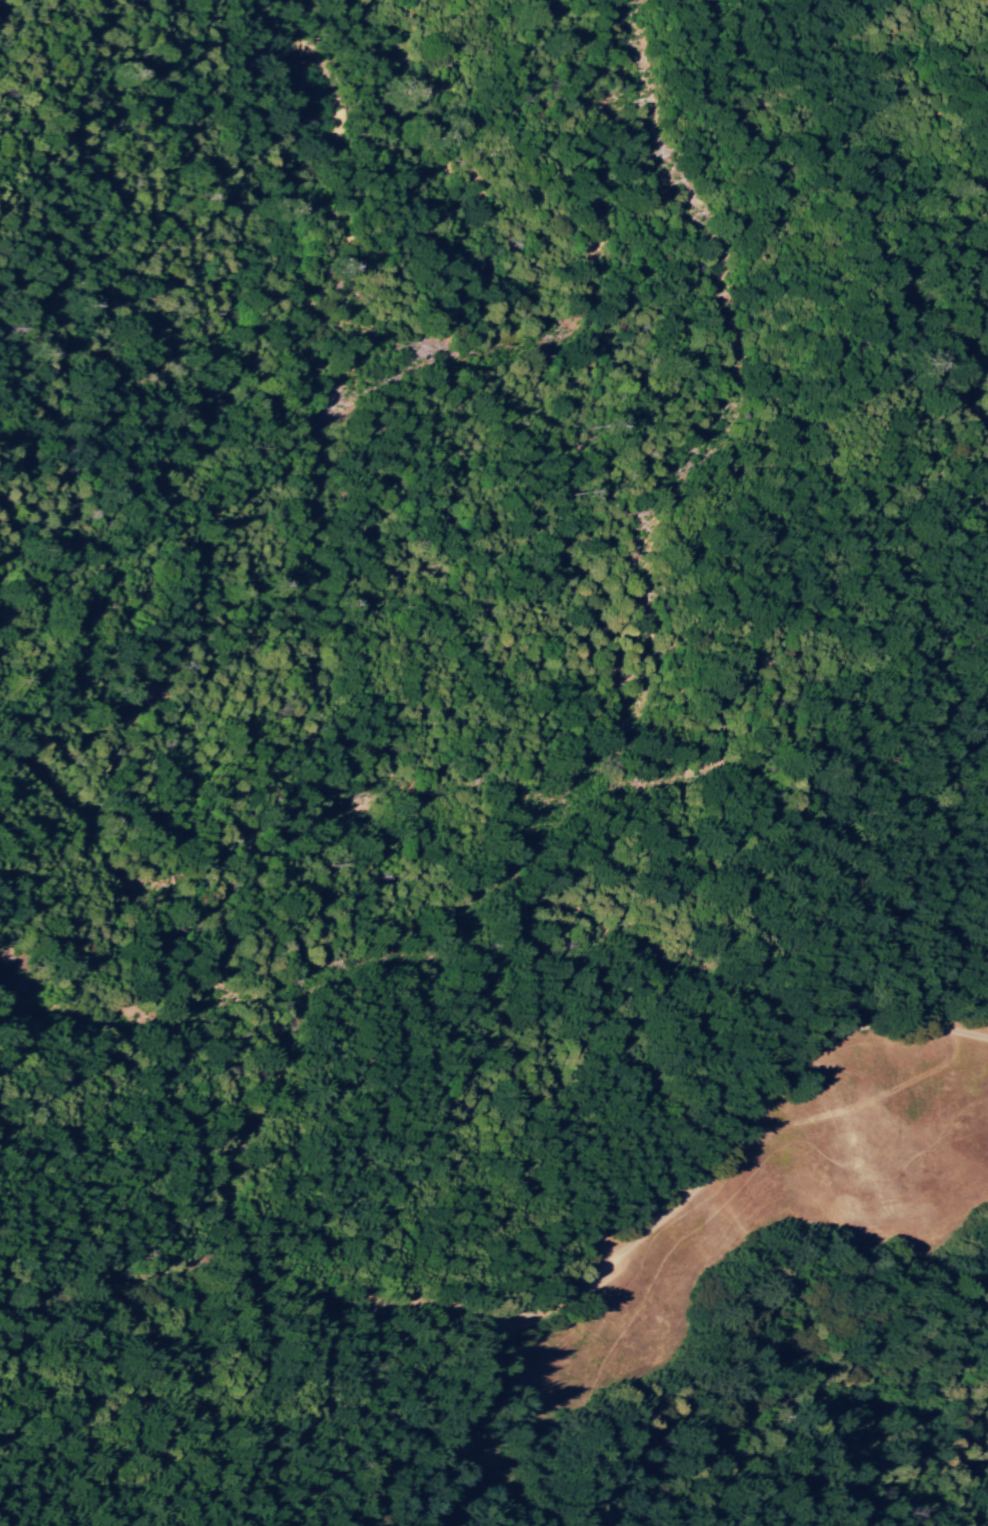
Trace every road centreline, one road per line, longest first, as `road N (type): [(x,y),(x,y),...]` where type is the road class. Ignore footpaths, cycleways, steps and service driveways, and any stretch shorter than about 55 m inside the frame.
road 1 (track): [(987,1034),(924,1039),(866,1026),(801,1045),(735,1153),(525,1330),(469,1323),(382,1371),(297,1401),(252,1406),(173,1397),(92,1433),(0,1441)]
road 2 (track): [(525,1330),(529,1403),(566,1525)]

